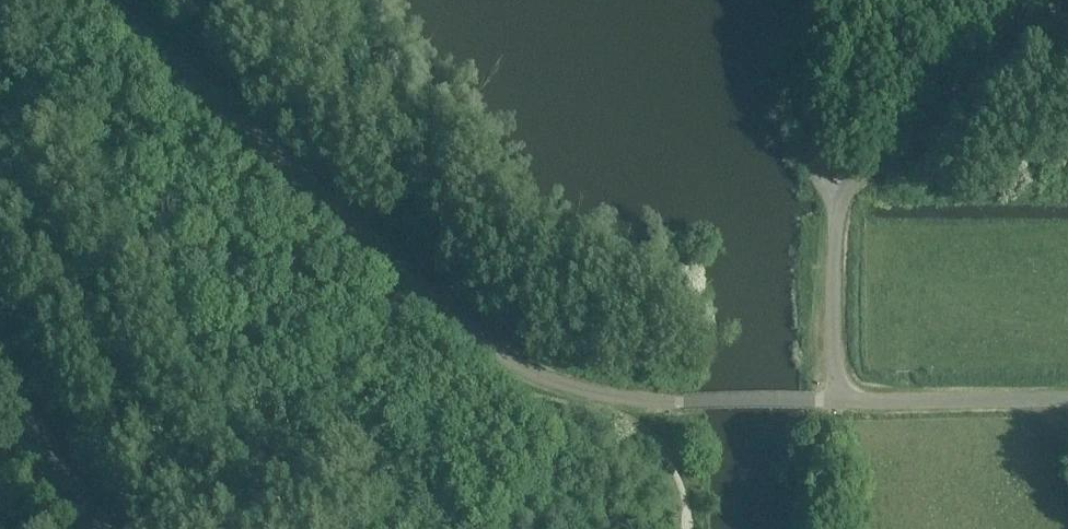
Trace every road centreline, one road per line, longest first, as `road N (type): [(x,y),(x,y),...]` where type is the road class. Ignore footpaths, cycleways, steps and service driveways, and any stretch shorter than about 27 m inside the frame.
road 1 (track): [(804,0),(809,154),(838,207)]
road 2 (tertiary): [(87,528),(0,385)]

